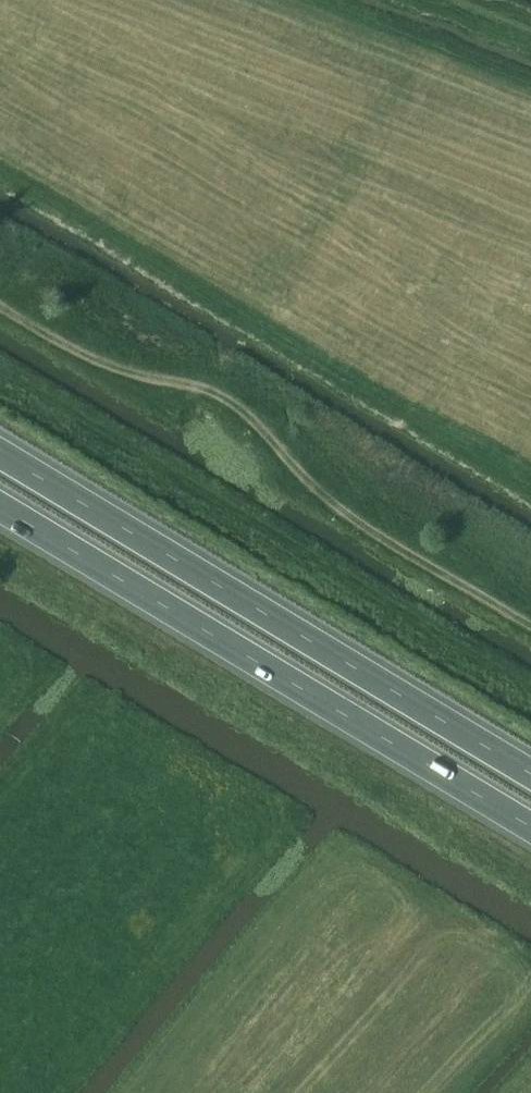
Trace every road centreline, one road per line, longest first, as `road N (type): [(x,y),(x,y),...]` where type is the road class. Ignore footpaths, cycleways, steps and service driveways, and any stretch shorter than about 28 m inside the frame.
road 1 (track): [(0,314),(215,392),(331,509),(530,632)]
road 2 (trunk): [(0,506),(530,826)]
road 3 (trunk): [(530,773),(0,454)]

